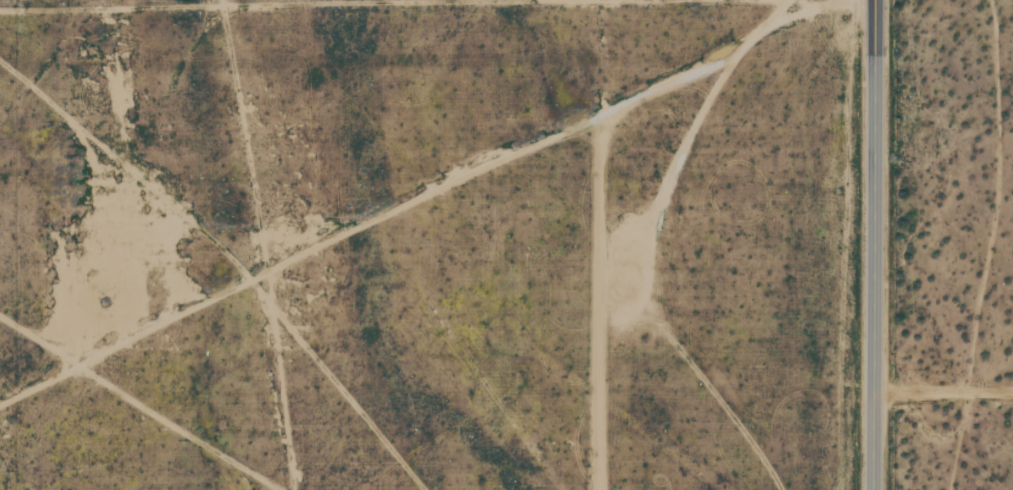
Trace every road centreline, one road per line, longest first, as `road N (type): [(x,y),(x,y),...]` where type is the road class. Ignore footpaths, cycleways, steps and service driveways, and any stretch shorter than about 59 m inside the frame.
road 1 (tertiary): [(872,489),(875,0)]
road 2 (track): [(873,393),(1012,393)]

